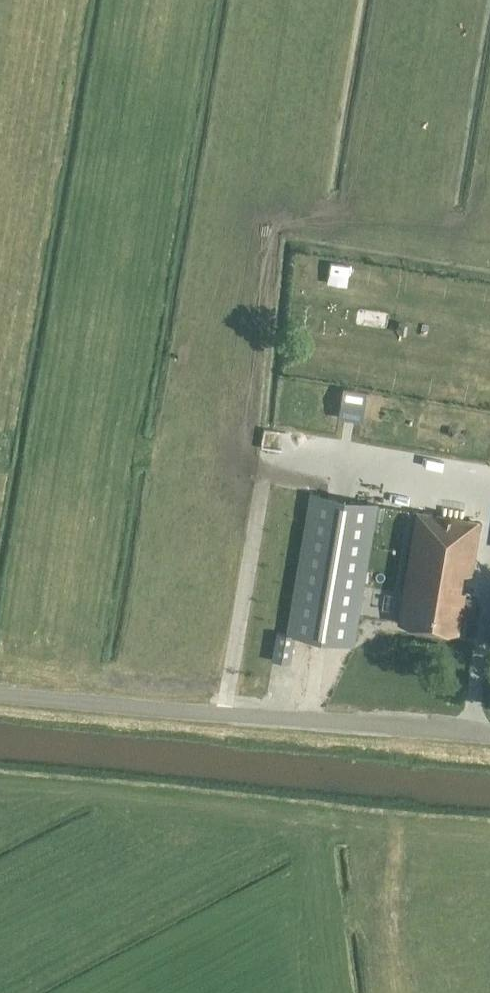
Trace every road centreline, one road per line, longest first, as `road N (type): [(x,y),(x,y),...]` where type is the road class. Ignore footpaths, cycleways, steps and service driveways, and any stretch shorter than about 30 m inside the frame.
road 1 (unclassified): [(489,739),(0,693)]
road 2 (track): [(386,926),(404,731)]

